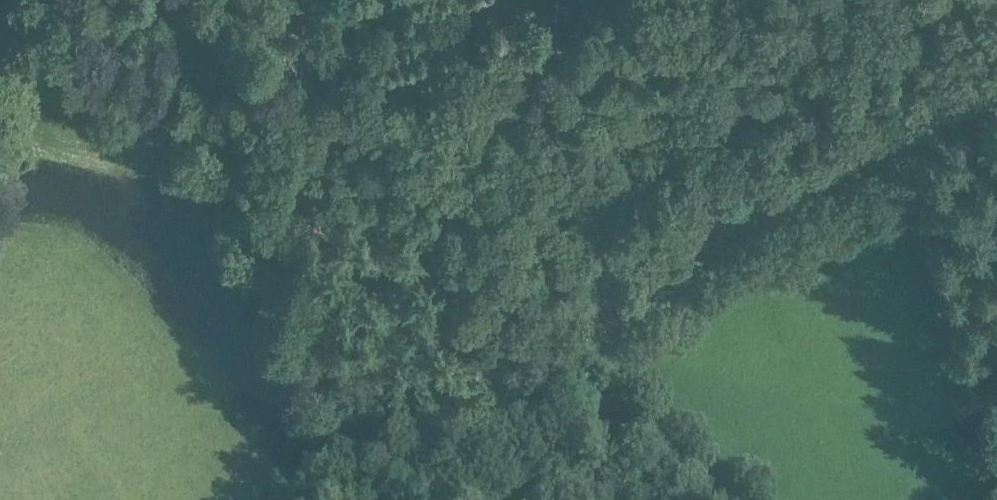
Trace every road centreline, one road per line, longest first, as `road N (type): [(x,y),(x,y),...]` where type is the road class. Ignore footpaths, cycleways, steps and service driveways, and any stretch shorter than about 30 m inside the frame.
road 1 (unclassified): [(410,499),(524,388),(720,224),(996,69)]

